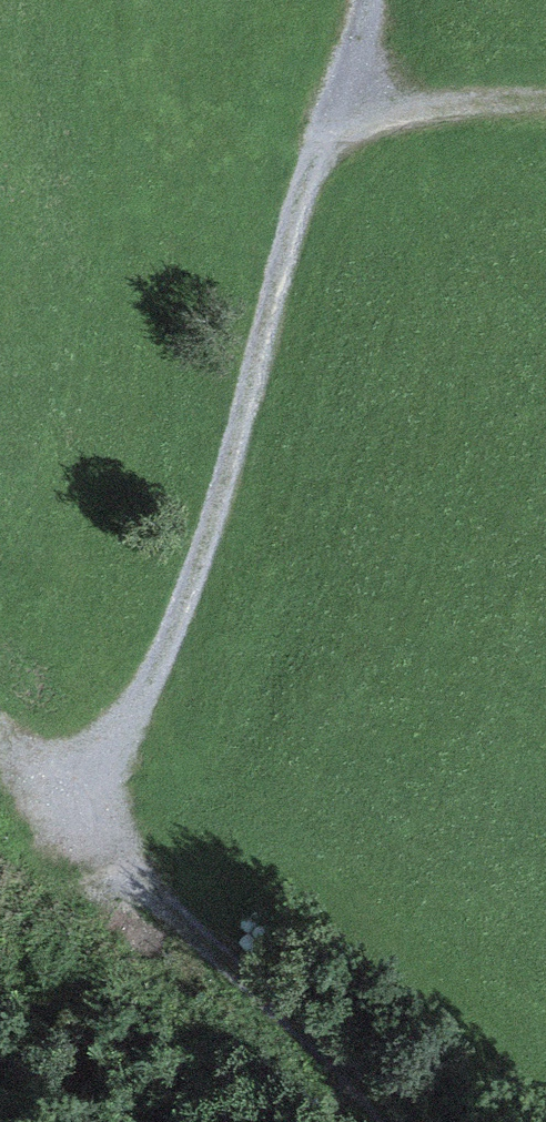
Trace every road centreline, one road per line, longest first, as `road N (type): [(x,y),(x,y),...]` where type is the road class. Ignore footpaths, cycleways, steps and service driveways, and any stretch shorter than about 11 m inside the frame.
road 1 (track): [(367,0),(191,583),(87,808)]
road 2 (track): [(387,1121),(365,1093),(179,926),(87,808)]
road 3 (track): [(337,104),(545,99)]

